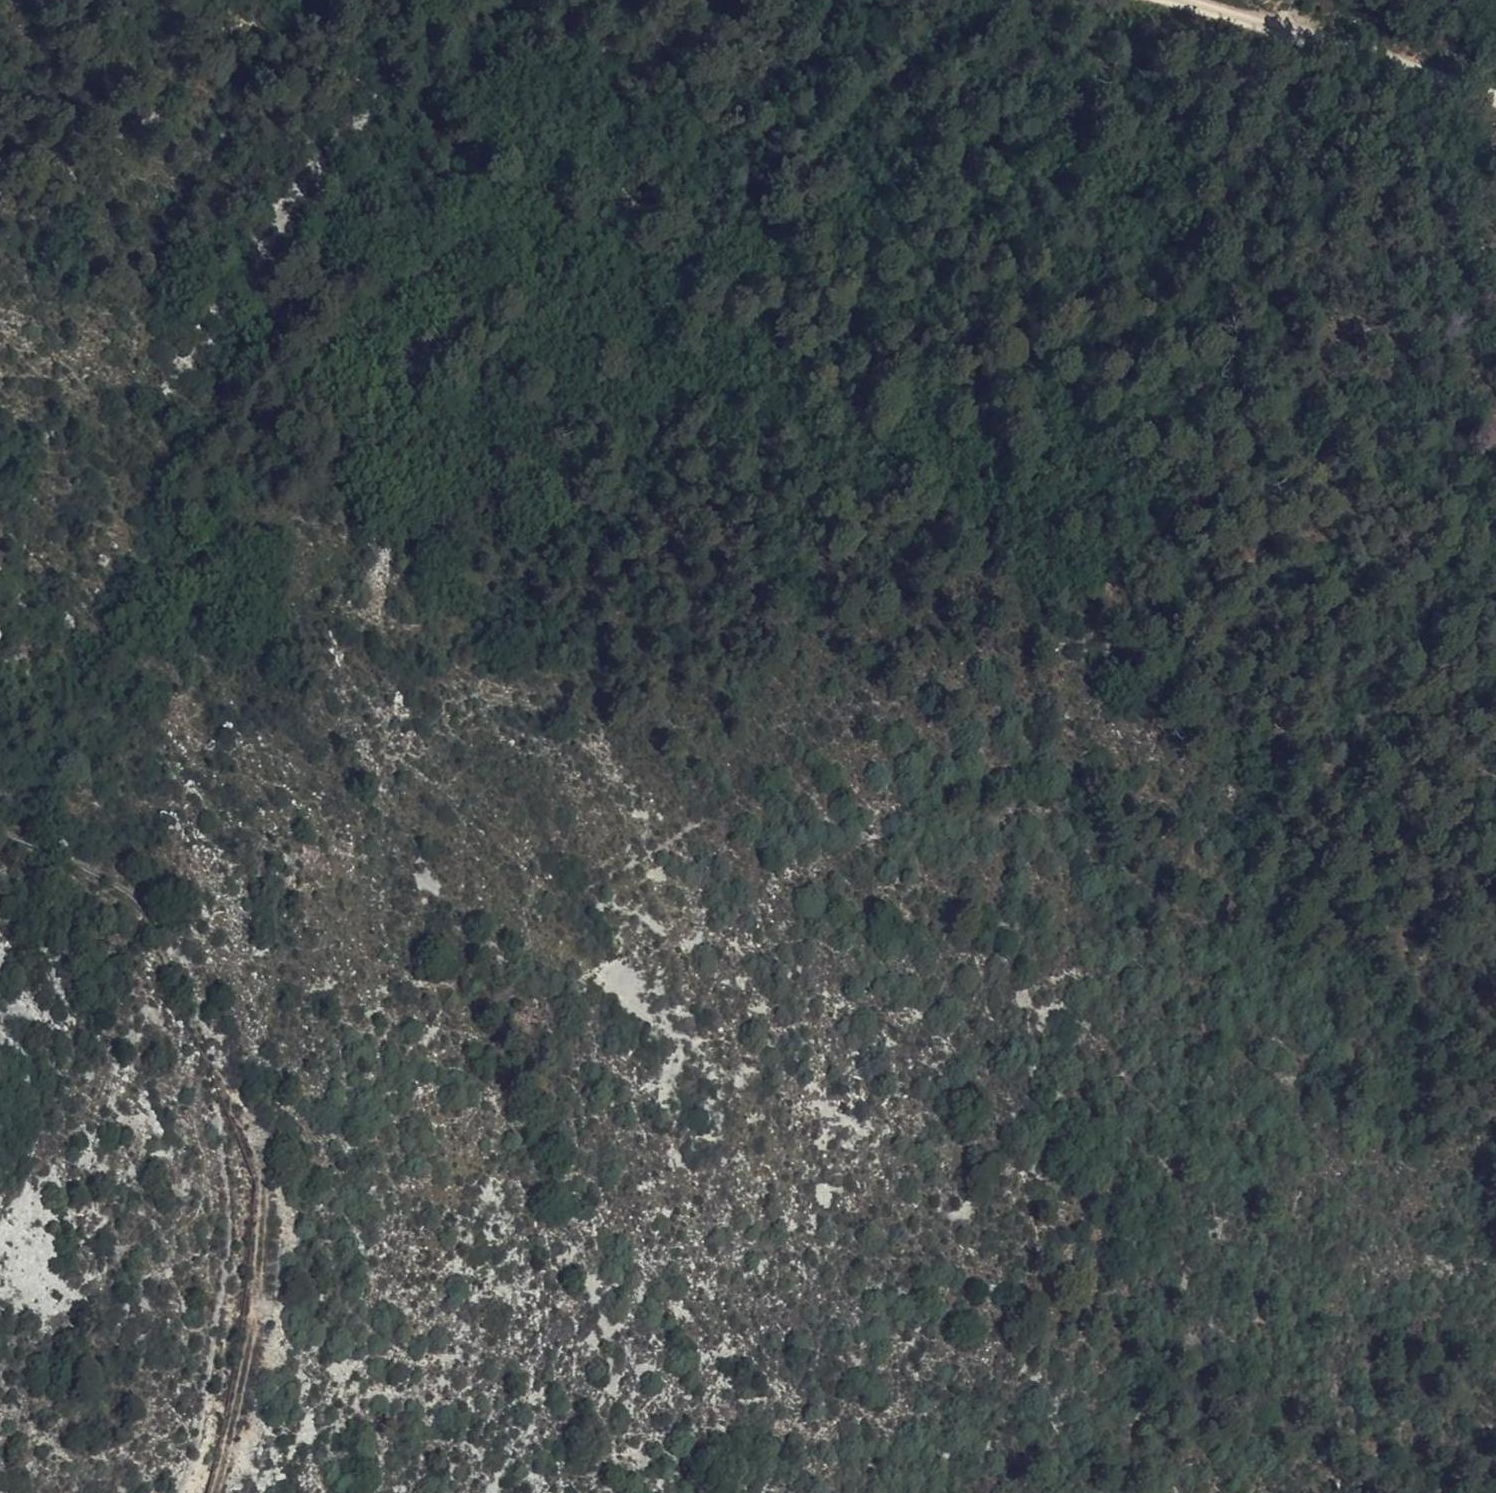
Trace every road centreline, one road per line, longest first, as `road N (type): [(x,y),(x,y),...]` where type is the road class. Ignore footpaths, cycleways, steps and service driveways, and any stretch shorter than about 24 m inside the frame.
road 1 (track): [(213,1492),(253,1326),(263,1185),(231,1101)]
road 2 (track): [(1209,0),(1495,100)]

